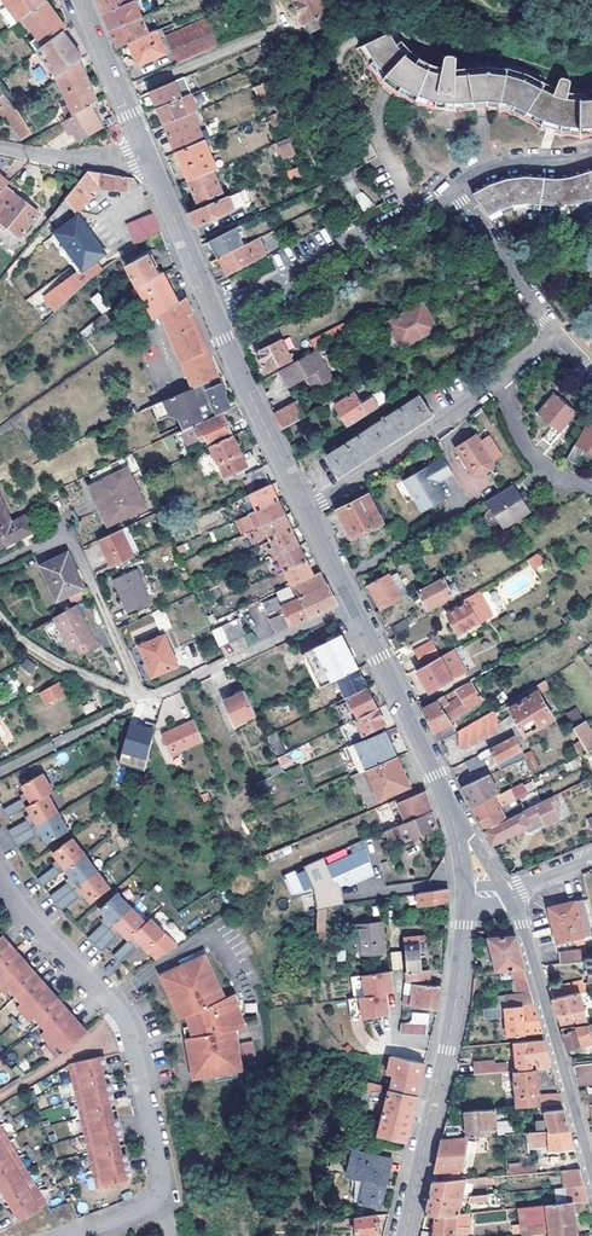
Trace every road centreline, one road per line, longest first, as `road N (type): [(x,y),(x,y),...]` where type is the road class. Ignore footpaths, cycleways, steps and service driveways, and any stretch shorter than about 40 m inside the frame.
road 1 (residential): [(0,875),(32,922),(123,1020),(160,1168),(155,1201),(70,1235)]
road 2 (secondary): [(464,894),(453,1016),(404,1235)]
road 3 (secondary): [(306,507),(450,810)]
road 4 (secondary): [(591,1176),(508,894)]
road 5 (residential): [(306,507),(501,377)]
road 6 (residential): [(413,208),(214,316)]
road 7 (secondary): [(214,316),(306,507)]
road 8 (residential): [(555,330),(452,186)]
road 9 (secondary): [(147,153),(214,316)]
road 10 (secondary): [(81,0),(147,153)]
road 11 (residential): [(501,377),(533,458),(591,488)]
road 12 (residential): [(147,153),(119,162),(0,149)]
road 13 (residential): [(591,155),(505,162),(452,186)]

